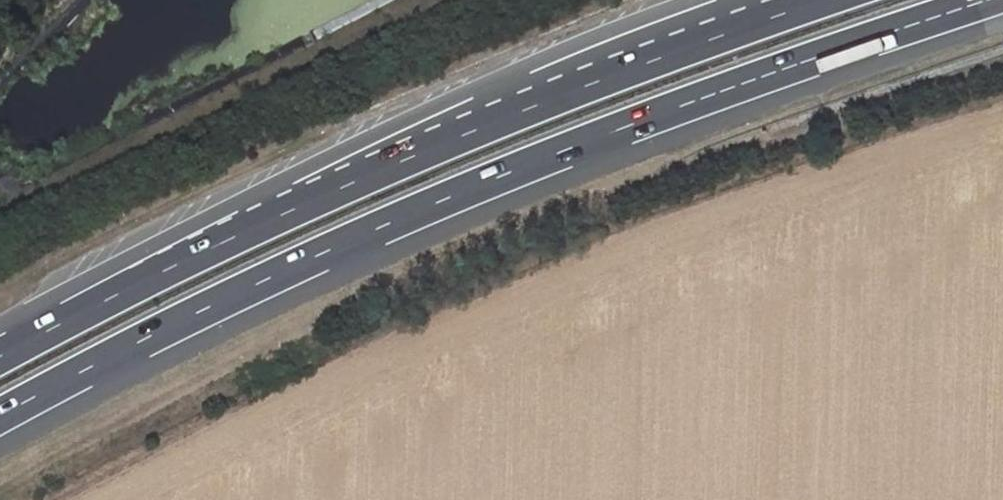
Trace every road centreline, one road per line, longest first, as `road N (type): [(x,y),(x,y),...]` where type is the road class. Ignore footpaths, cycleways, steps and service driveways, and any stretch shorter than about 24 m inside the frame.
road 1 (motorway): [(0,414),(400,216),(980,0)]
road 2 (motorway): [(824,0),(633,66),(318,197),(0,355)]

